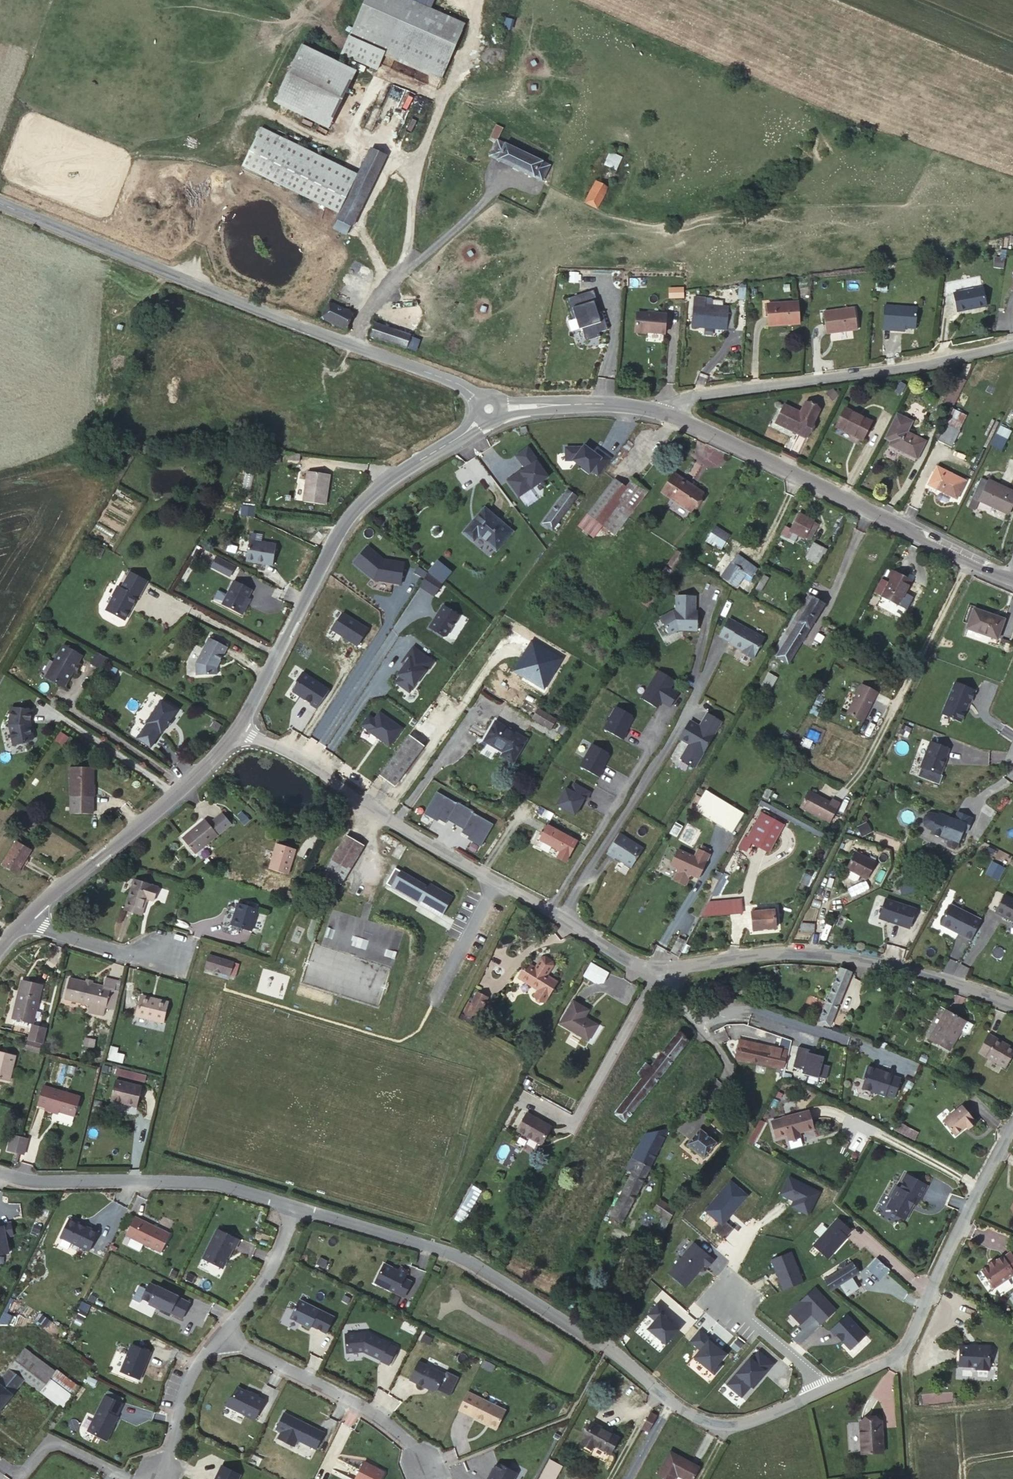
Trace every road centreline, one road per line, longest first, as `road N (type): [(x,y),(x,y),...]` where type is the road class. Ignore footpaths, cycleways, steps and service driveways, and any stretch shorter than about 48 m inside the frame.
road 1 (residential): [(239,729),(292,754),(636,966),(789,952),(870,962),(1012,1003)]
road 2 (tertiary): [(0,205),(457,382),(503,417)]
road 3 (tertiary): [(239,729),(333,537),(402,470),(503,417)]
road 4 (tertiary): [(664,412),(1011,577)]
road 5 (track): [(350,345),(367,306),(404,277),(427,143),(460,74),(478,0)]
road 6 (residential): [(1012,344),(690,395),(664,412)]
road 7 (residential): [(607,1347),(451,1254),(297,1207)]
road 8 (residential): [(824,1389),(905,1353),(1012,1127)]
road 9 (residential): [(21,1476),(53,1441),(127,1475),(160,1470),(191,1372),(220,1336)]
road 10 (residential): [(297,1207),(208,1182),(44,1183),(0,1172)]
road 11 (tertiary): [(23,921),(202,772),(239,729)]
road 12 (residential): [(424,1475),(411,1444),(386,1420),(220,1336)]
road 13 (residential): [(607,1347),(691,1418),(719,1428),(824,1389)]
road 14 (residential): [(824,1389),(717,1297),(754,1225)]
road 15 (tertiary): [(503,417),(575,402),(664,412)]
road 16 (residential): [(220,1336),(271,1271),(297,1207)]
road 17 (residential): [(165,950),(118,951),(23,921)]
road 18 (track): [(905,1353),(914,1478)]

